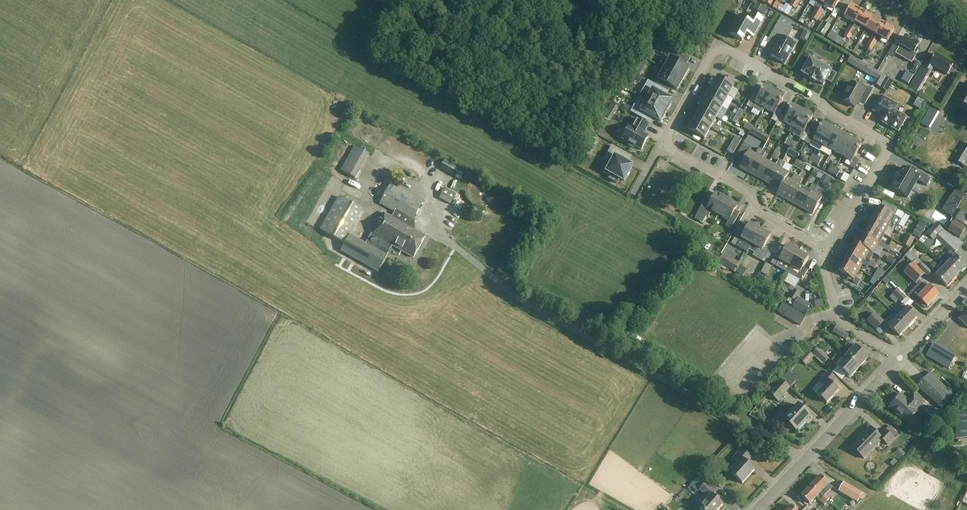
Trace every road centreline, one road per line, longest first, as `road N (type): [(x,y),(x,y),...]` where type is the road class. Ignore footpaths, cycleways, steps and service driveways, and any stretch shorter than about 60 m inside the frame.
road 1 (unclassified): [(819,252),(890,146),(717,44),(662,145)]
road 2 (unclassified): [(758,509),(899,358)]
road 3 (unclassified): [(819,252),(760,214),(746,192),(662,145)]
road 4 (unclassified): [(899,358),(840,321),(819,252)]

